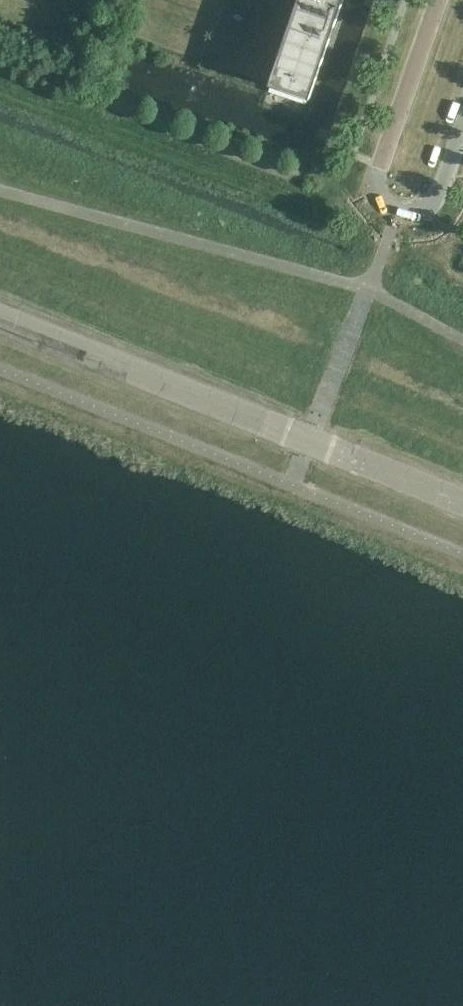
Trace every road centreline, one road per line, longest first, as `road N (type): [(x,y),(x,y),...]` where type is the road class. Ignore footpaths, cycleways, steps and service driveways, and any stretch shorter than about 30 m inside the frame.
road 1 (tertiary): [(462,502),(0,318)]
road 2 (residential): [(438,0),(377,177),(388,208),(410,215),(432,205),(462,129)]

